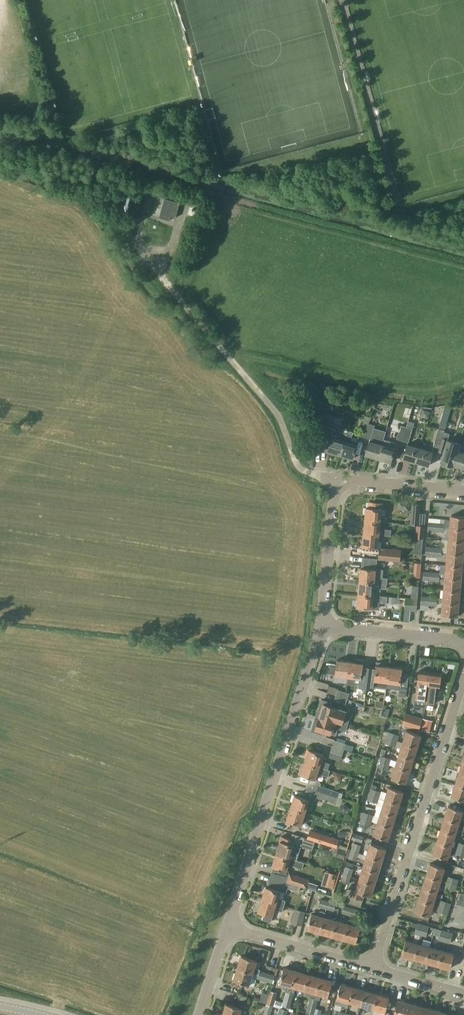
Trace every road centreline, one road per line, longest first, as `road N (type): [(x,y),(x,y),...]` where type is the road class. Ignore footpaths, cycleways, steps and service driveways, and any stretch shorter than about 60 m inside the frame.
road 1 (residential): [(226,927),(322,625)]
road 2 (residential): [(373,968),(463,671)]
road 3 (residential): [(335,479),(299,466),(281,420),(167,283)]
road 4 (residential): [(373,968),(226,927)]
road 5 (residential): [(322,625),(335,479)]
road 6 (residential): [(463,641),(322,625)]
road 7 (residential): [(463,491),(335,479)]

